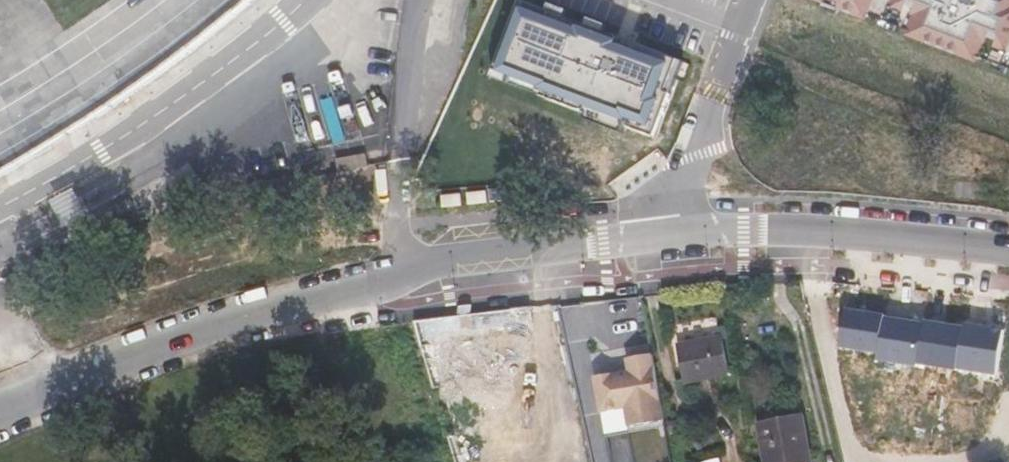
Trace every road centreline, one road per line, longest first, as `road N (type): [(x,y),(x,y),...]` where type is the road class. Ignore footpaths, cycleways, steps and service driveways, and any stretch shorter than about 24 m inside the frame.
road 1 (unclassified): [(0,410),(141,349),(366,288)]
road 2 (residential): [(664,240),(827,235),(1008,251)]
road 3 (residential): [(366,288),(447,260),(664,240)]
road 4 (residential): [(754,0),(664,240)]

